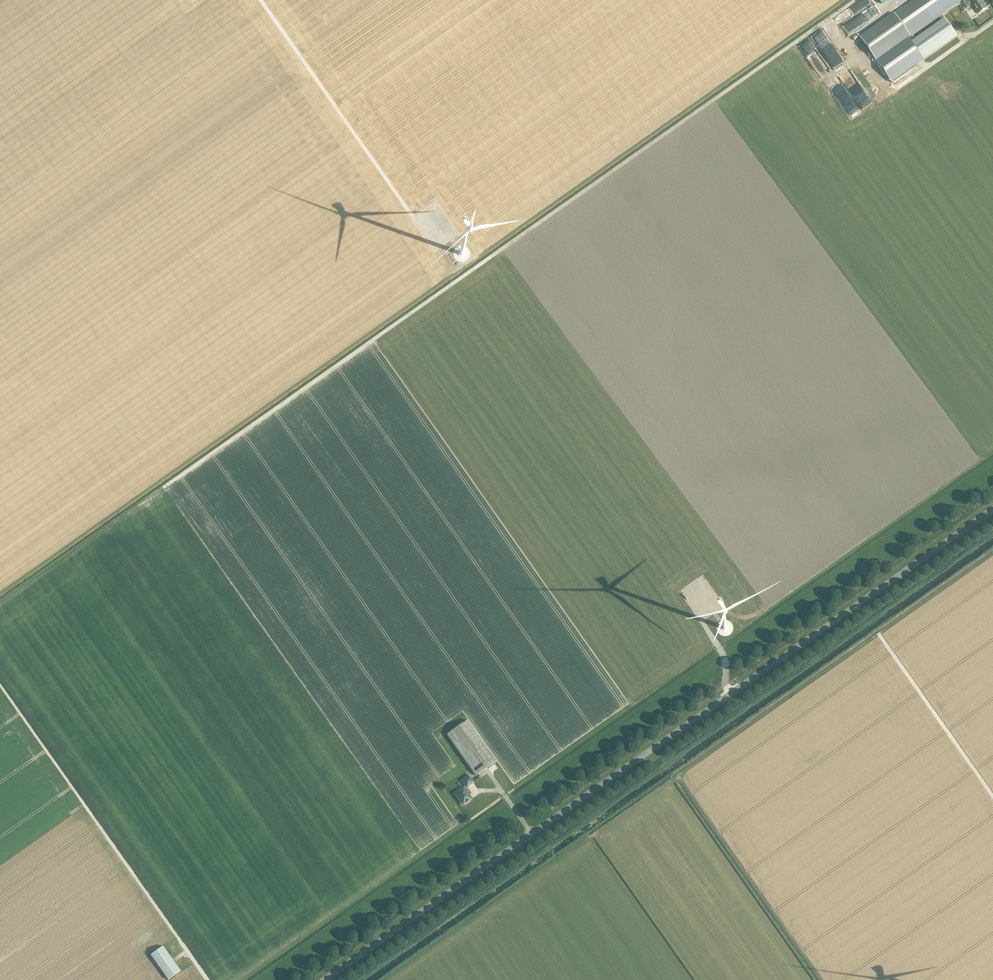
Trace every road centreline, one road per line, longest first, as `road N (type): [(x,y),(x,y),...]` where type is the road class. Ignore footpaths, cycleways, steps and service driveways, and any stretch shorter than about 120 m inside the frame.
road 1 (unclassified): [(324,979),(992,509)]

